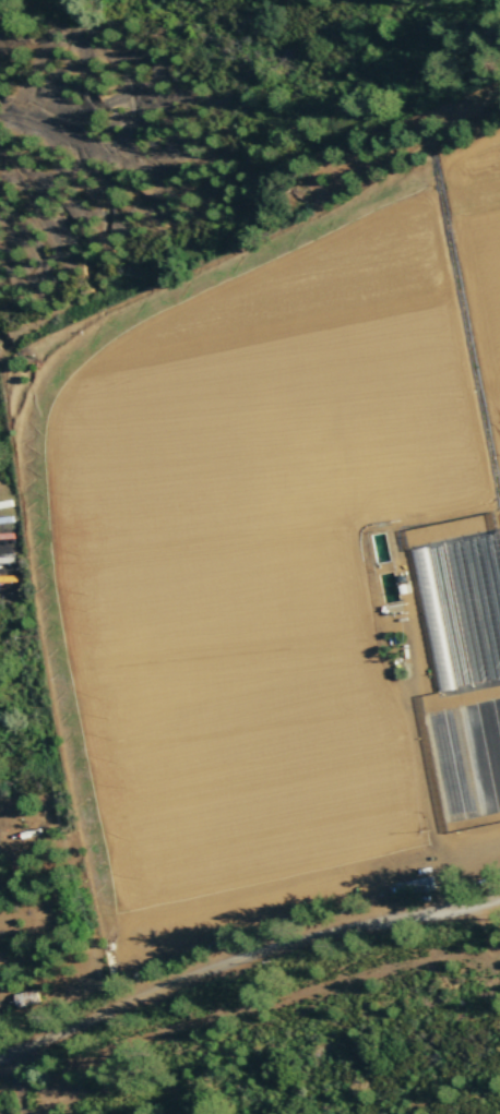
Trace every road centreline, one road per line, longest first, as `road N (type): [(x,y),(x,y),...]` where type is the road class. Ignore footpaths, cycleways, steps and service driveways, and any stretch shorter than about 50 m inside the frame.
road 1 (residential): [(0,1058),(499,893)]

